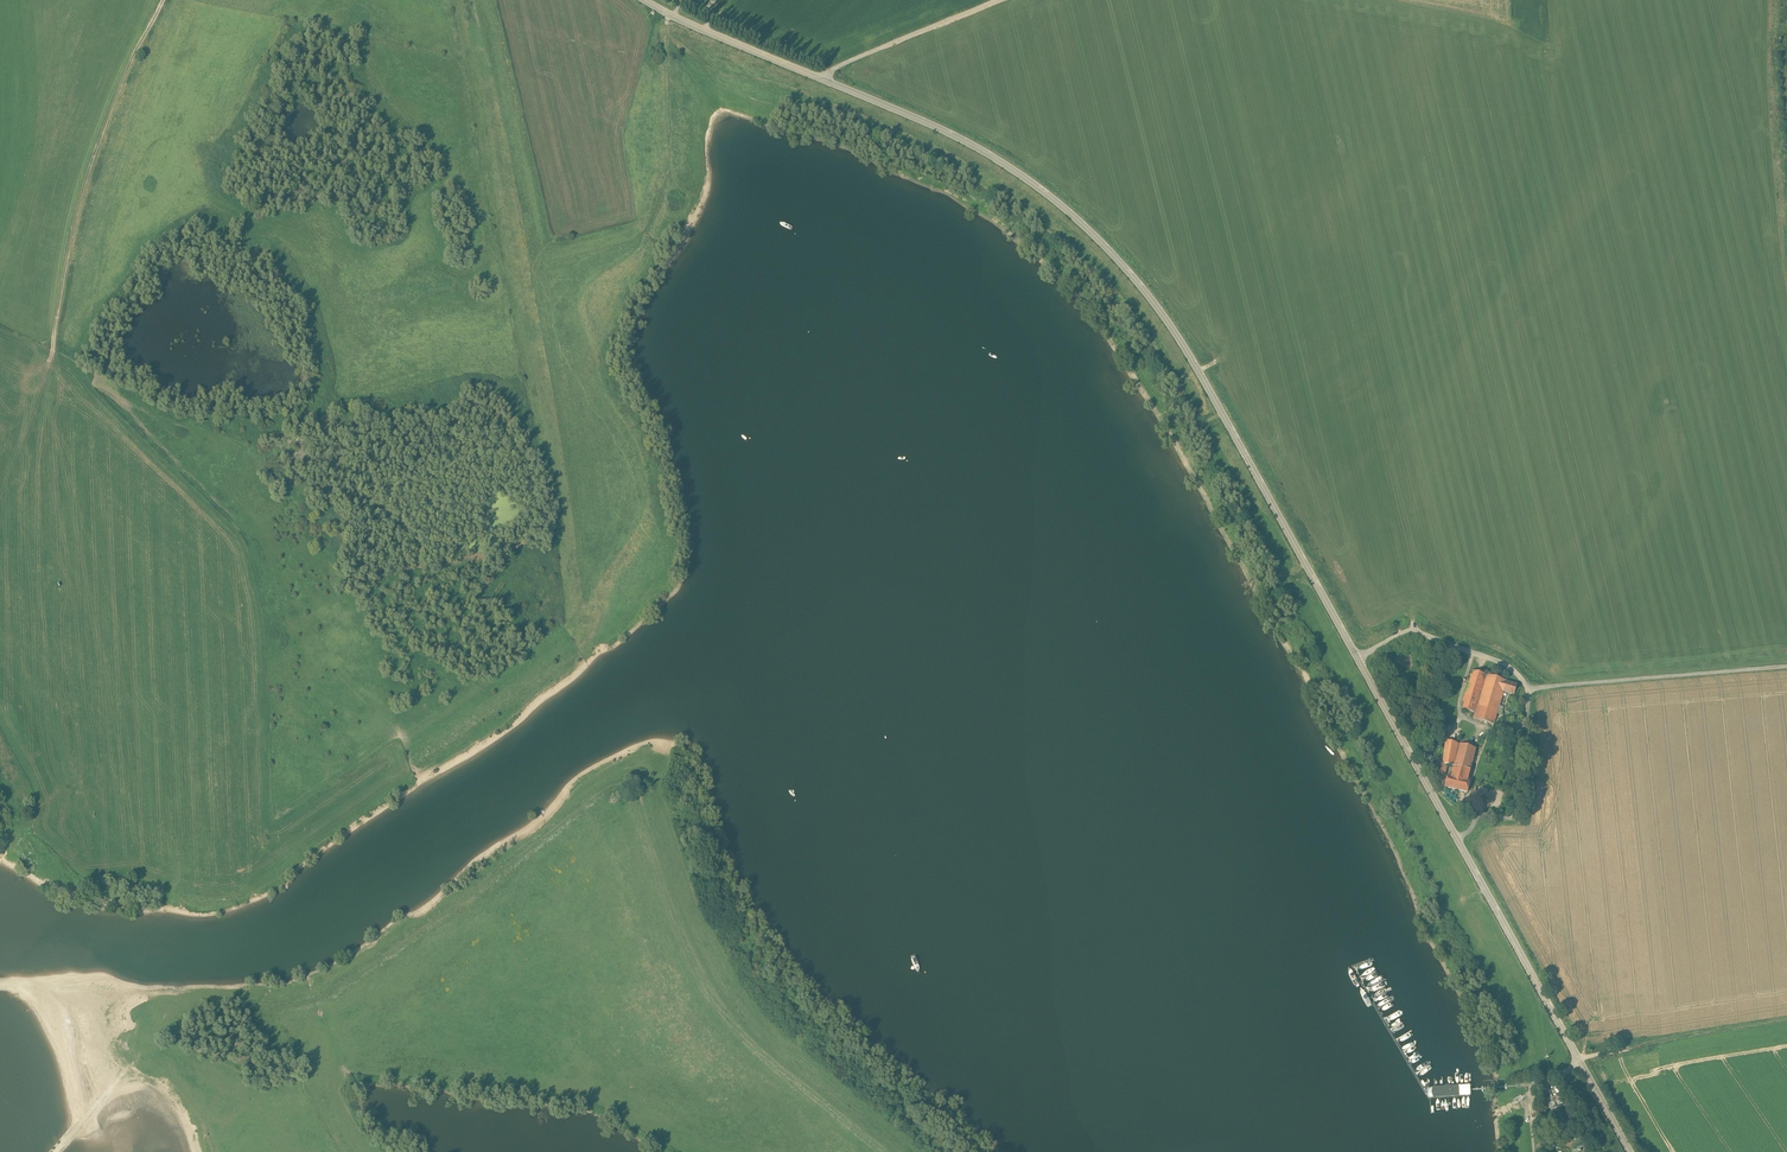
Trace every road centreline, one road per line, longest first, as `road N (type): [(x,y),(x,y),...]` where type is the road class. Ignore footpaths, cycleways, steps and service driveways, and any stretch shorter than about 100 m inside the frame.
road 1 (unclassified): [(643,0),(969,144),(1088,230),(1175,333),(1357,658)]
road 2 (track): [(53,349),(84,196),(164,0)]
road 3 (unclassified): [(1457,839),(1631,1151)]
road 4 (unclassified): [(1786,667),(1529,690)]
road 5 (track): [(1580,1062),(1786,1019)]
road 6 (unclassified): [(1357,658),(1457,839)]
road 7 (unclassified): [(1529,690),(1503,665),(1416,632),(1357,658)]
road 8 (unclassified): [(1529,690),(1514,814),(1481,814),(1457,839)]

